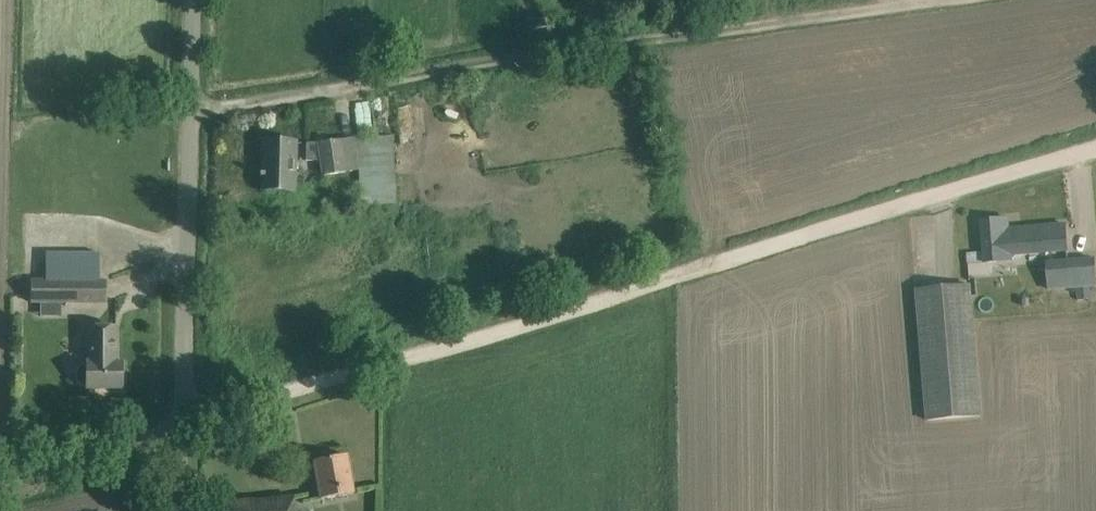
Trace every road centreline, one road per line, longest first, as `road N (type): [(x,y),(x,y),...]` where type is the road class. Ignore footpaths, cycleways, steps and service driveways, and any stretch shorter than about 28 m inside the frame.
road 1 (track): [(1095,146),(184,417)]
road 2 (track): [(931,0),(192,108)]
road 3 (unclassified): [(184,417),(196,0)]
road 4 (unclassified): [(0,469),(184,417)]

